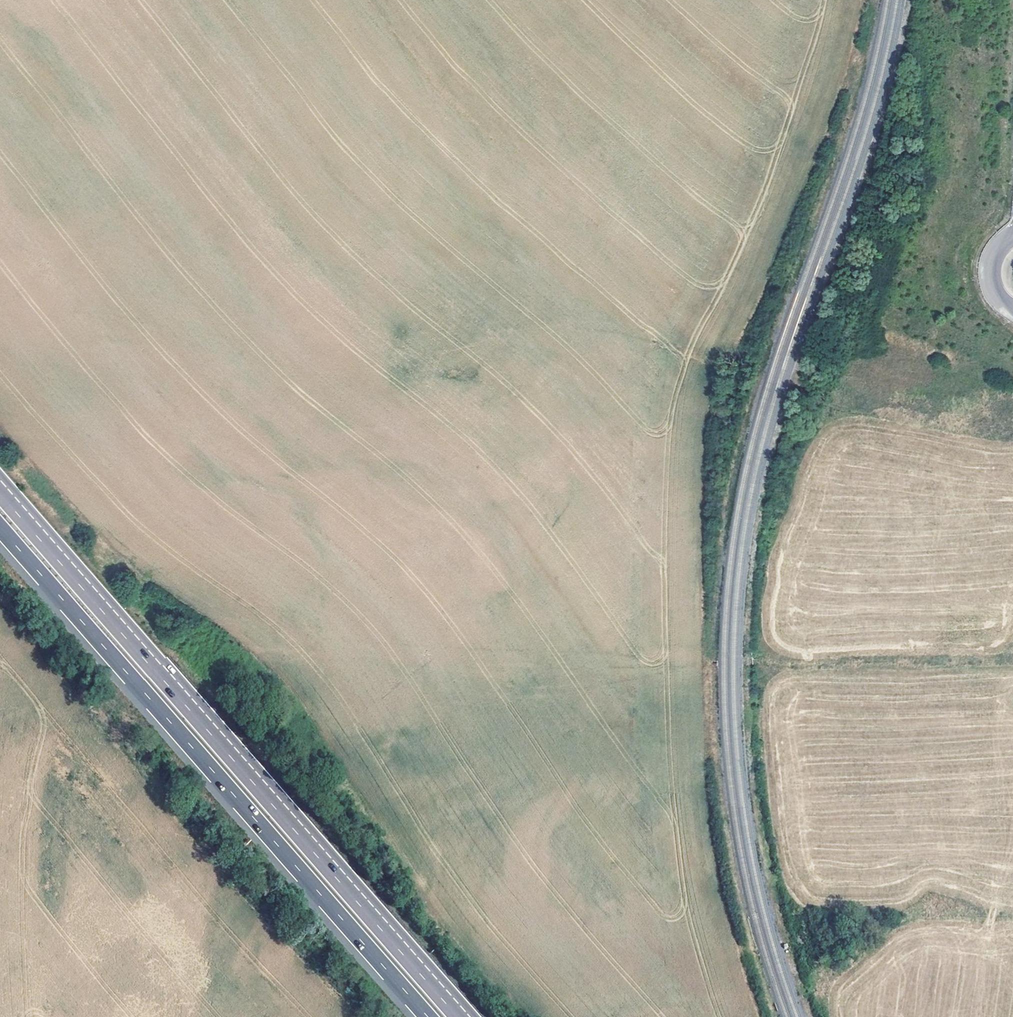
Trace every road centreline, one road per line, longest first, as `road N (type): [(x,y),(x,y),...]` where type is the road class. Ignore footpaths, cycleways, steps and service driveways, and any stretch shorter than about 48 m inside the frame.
road 1 (motorway): [(461,1016),(0,488)]
road 2 (motorway): [(0,528),(427,1016)]

